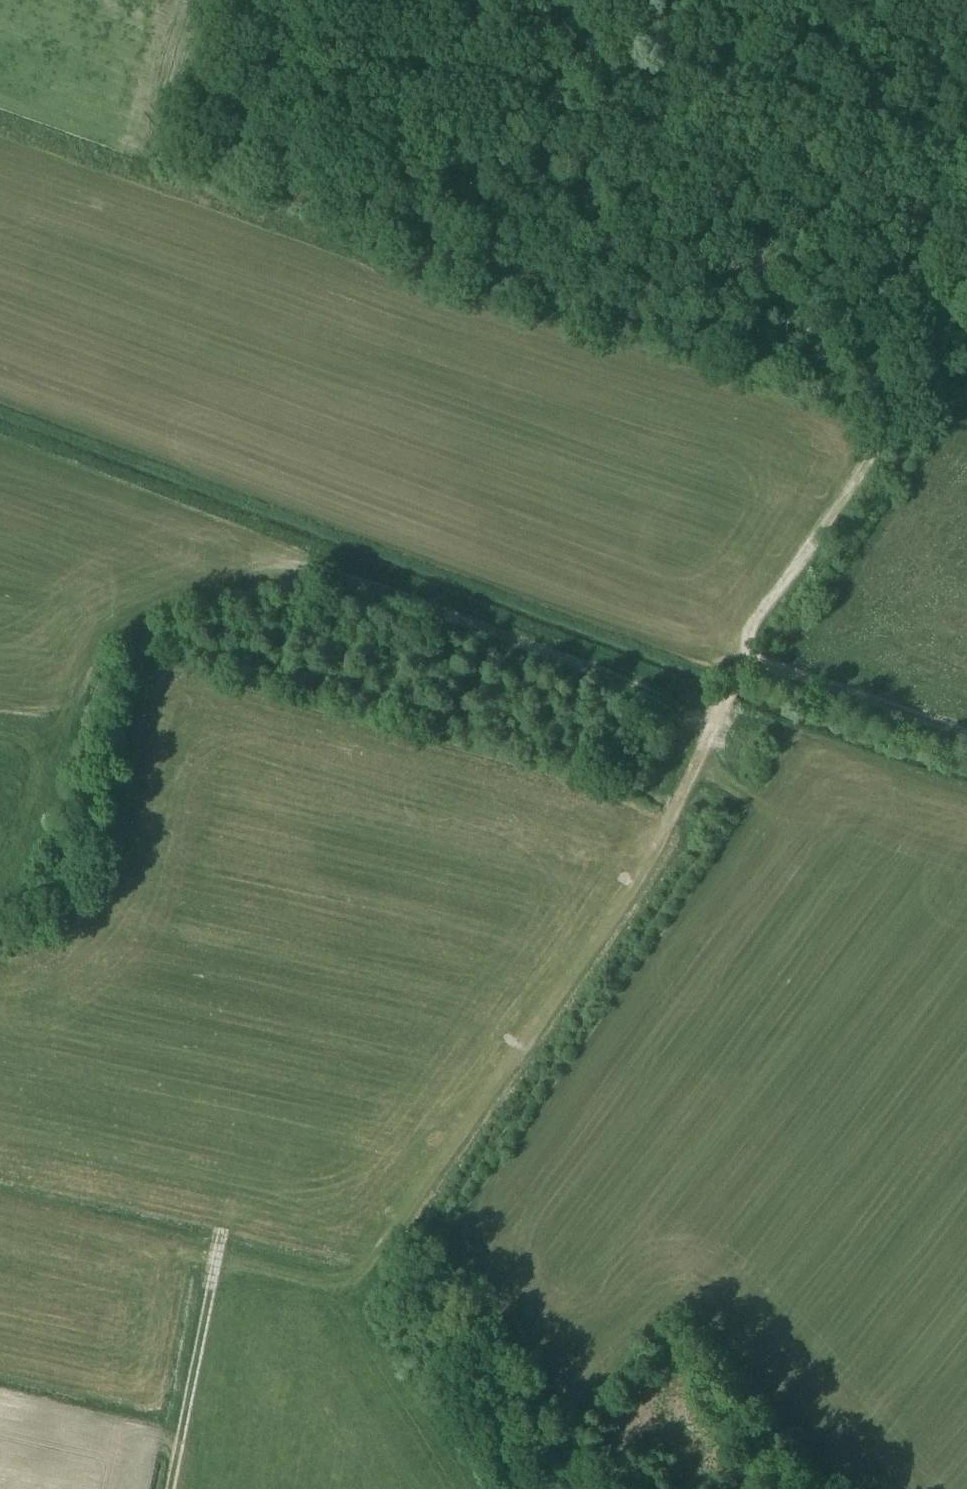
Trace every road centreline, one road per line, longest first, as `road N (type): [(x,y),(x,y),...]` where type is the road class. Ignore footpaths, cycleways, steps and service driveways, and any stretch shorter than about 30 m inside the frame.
road 1 (track): [(966,735),(768,661),(745,662),(652,841),(385,1226),(223,1225),(168,1488)]
road 2 (track): [(745,662),(738,642),(751,620),(867,468),(900,391),(966,290)]

